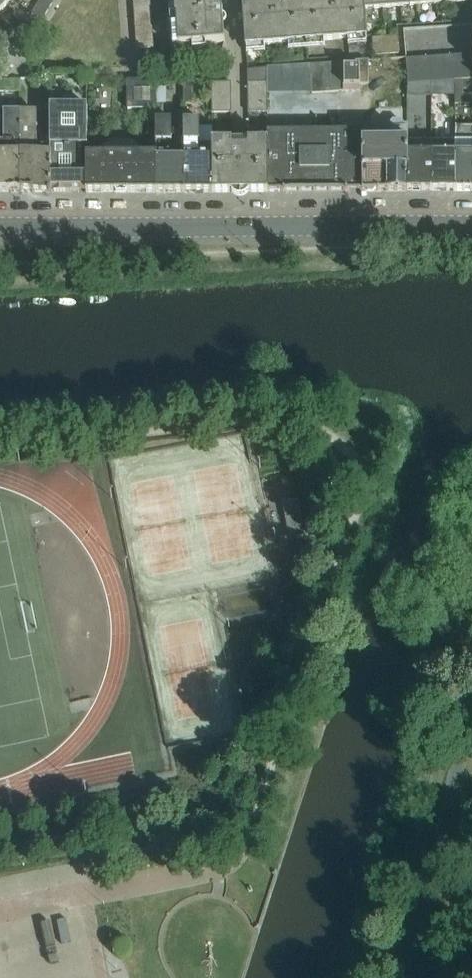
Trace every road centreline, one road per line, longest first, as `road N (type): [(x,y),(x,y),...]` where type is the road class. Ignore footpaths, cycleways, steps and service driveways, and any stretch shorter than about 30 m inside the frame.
road 1 (tertiary): [(0,224),(471,223)]

